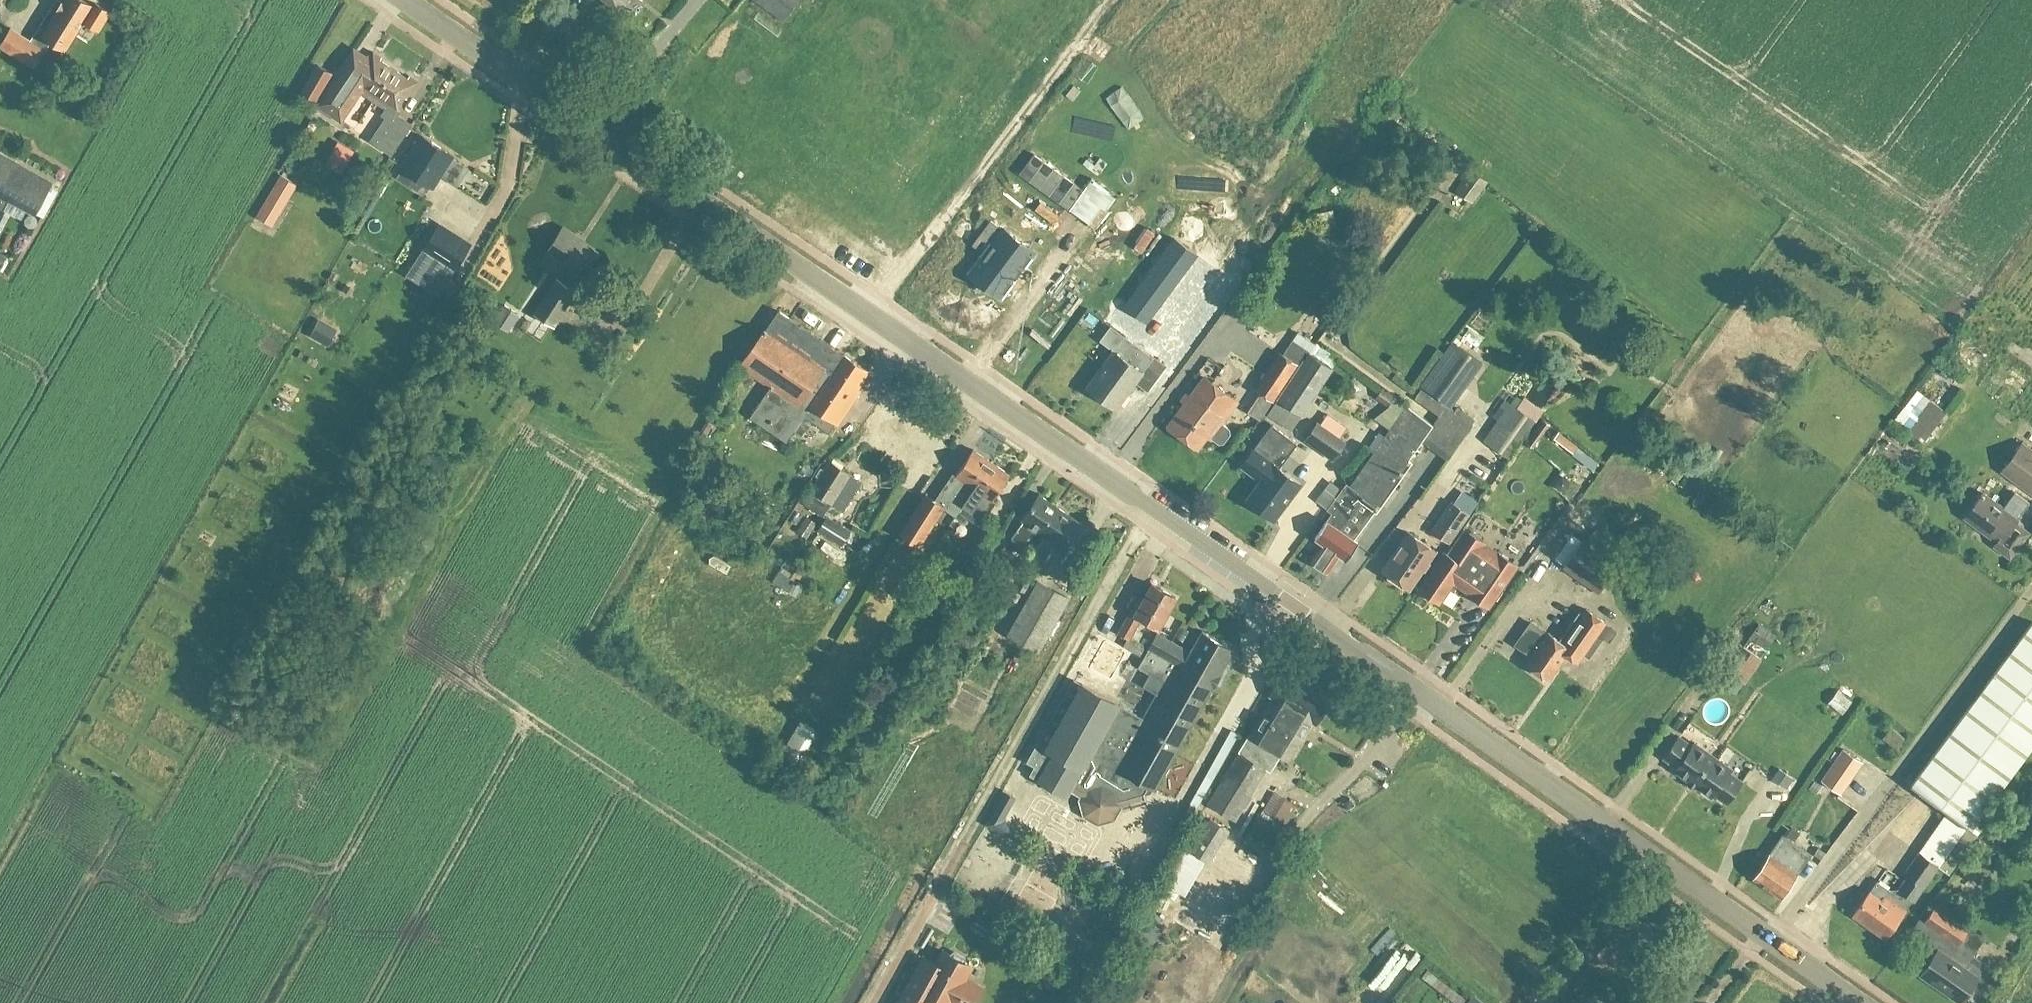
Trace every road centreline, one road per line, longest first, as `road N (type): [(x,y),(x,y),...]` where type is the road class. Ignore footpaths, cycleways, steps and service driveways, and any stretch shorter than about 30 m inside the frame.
road 1 (tertiary): [(1769,940),(819,275),(403,0)]
road 2 (unclassified): [(2031,590),(1769,940)]

